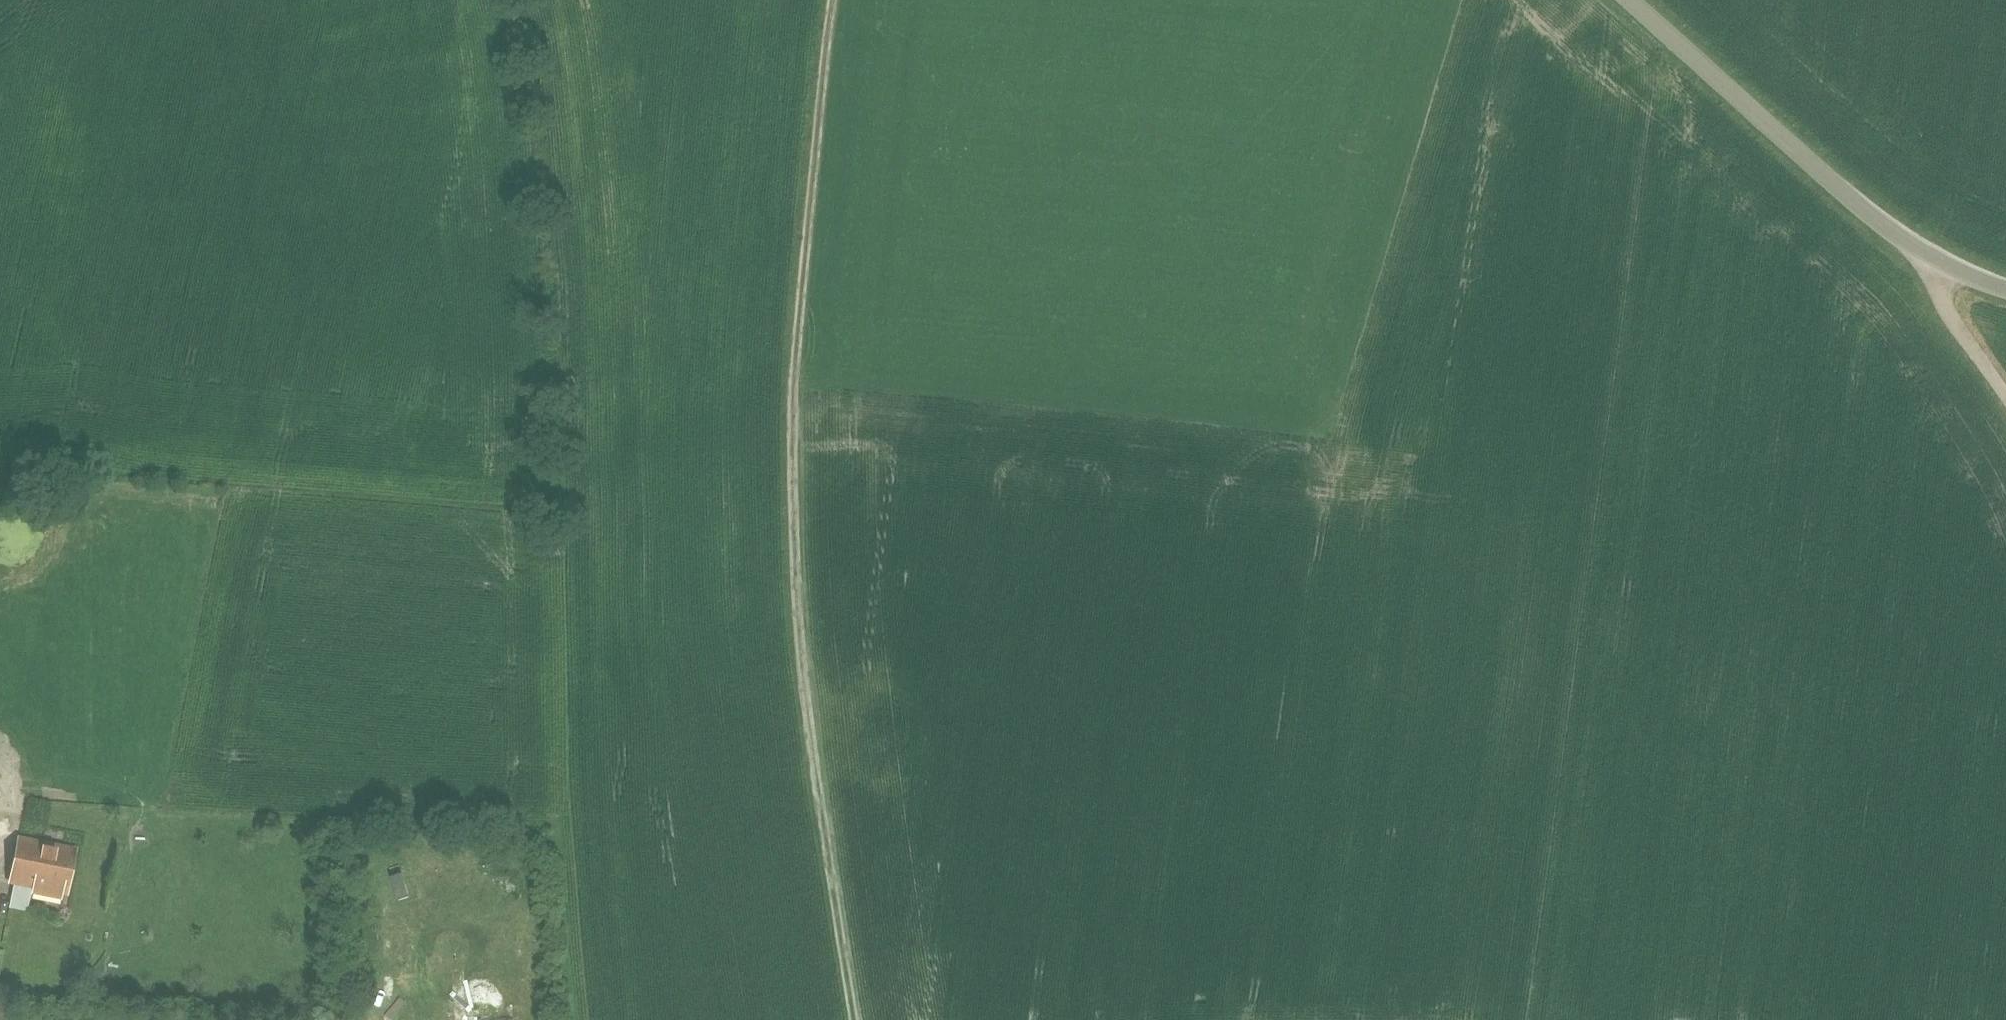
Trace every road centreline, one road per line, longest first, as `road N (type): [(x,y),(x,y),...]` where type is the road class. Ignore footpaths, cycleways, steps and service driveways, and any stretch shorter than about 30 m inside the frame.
road 1 (track): [(833,0),(793,383),(794,507),(801,661),(856,1019)]
road 2 (unclassified): [(2005,291),(1886,229),(1630,0)]
road 3 (track): [(1920,252),(1926,278),(2005,395)]

